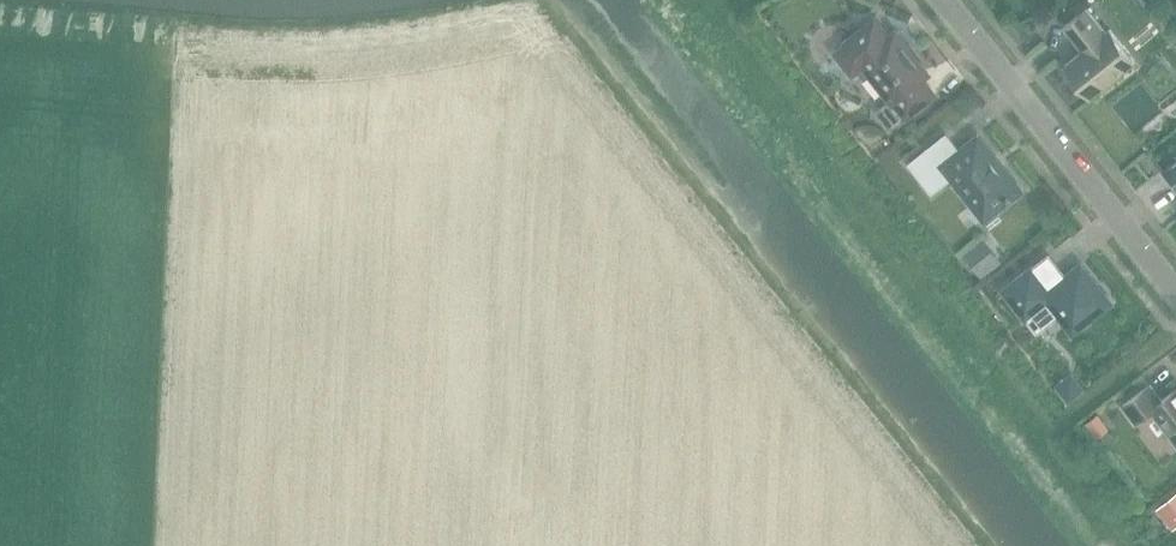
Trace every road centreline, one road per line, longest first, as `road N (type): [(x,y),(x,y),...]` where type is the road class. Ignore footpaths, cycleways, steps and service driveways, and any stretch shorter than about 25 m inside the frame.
road 1 (residential): [(950,0),(1175,290)]

